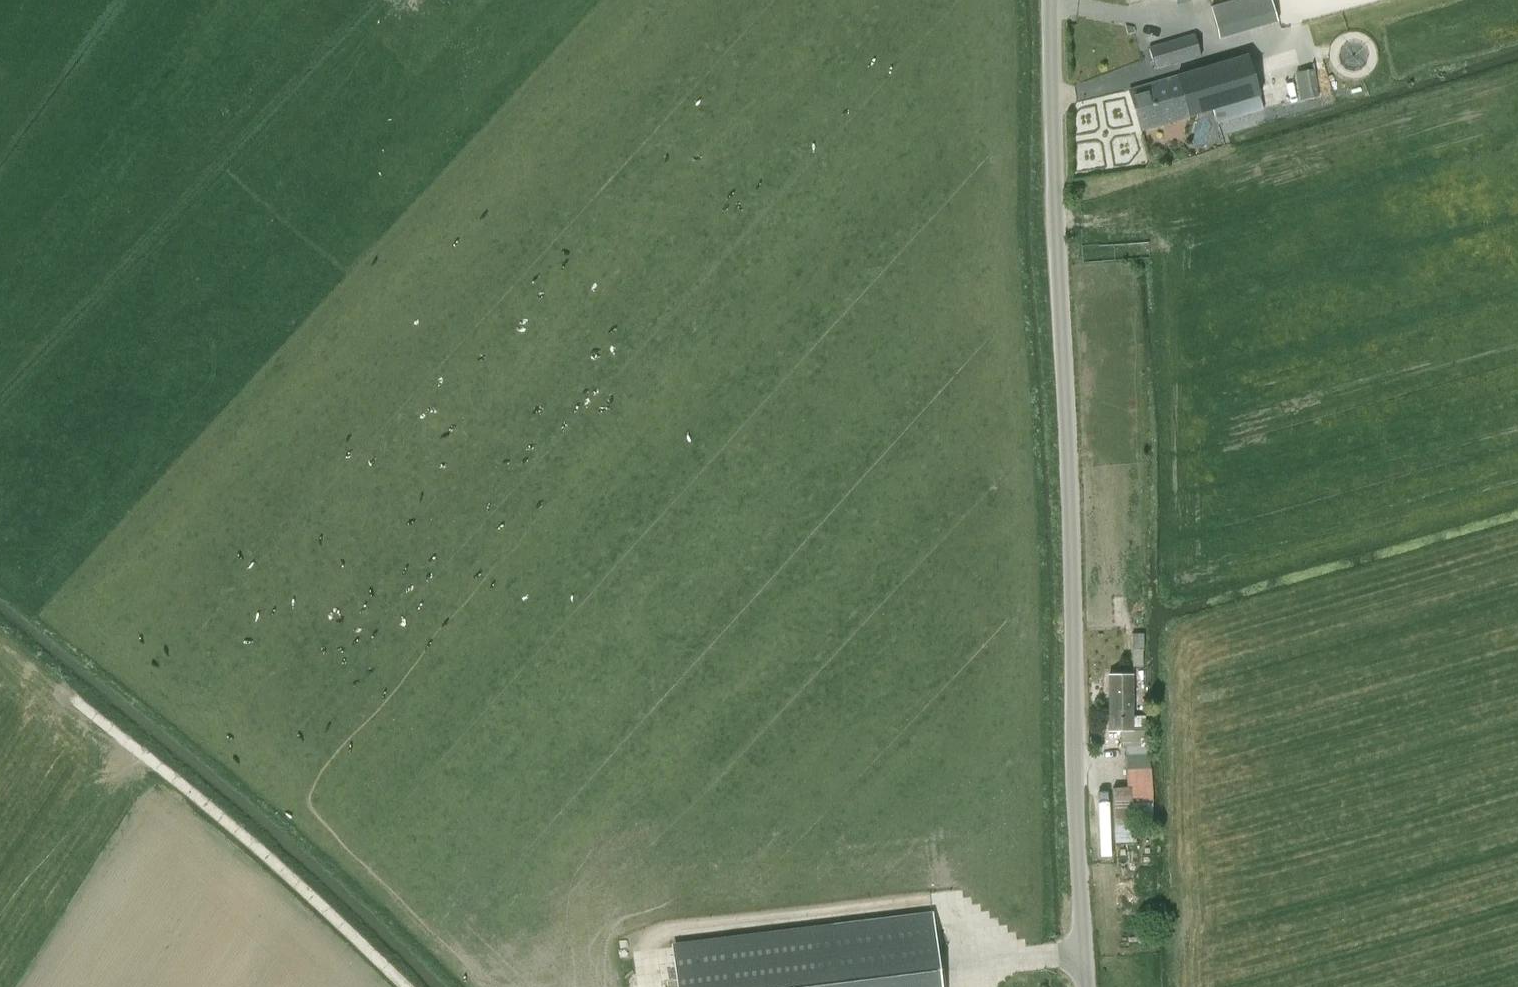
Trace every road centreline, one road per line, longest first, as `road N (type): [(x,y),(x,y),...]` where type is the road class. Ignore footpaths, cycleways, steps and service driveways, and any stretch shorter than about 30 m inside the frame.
road 1 (unclassified): [(1083,986),(1064,665),(1050,0)]

